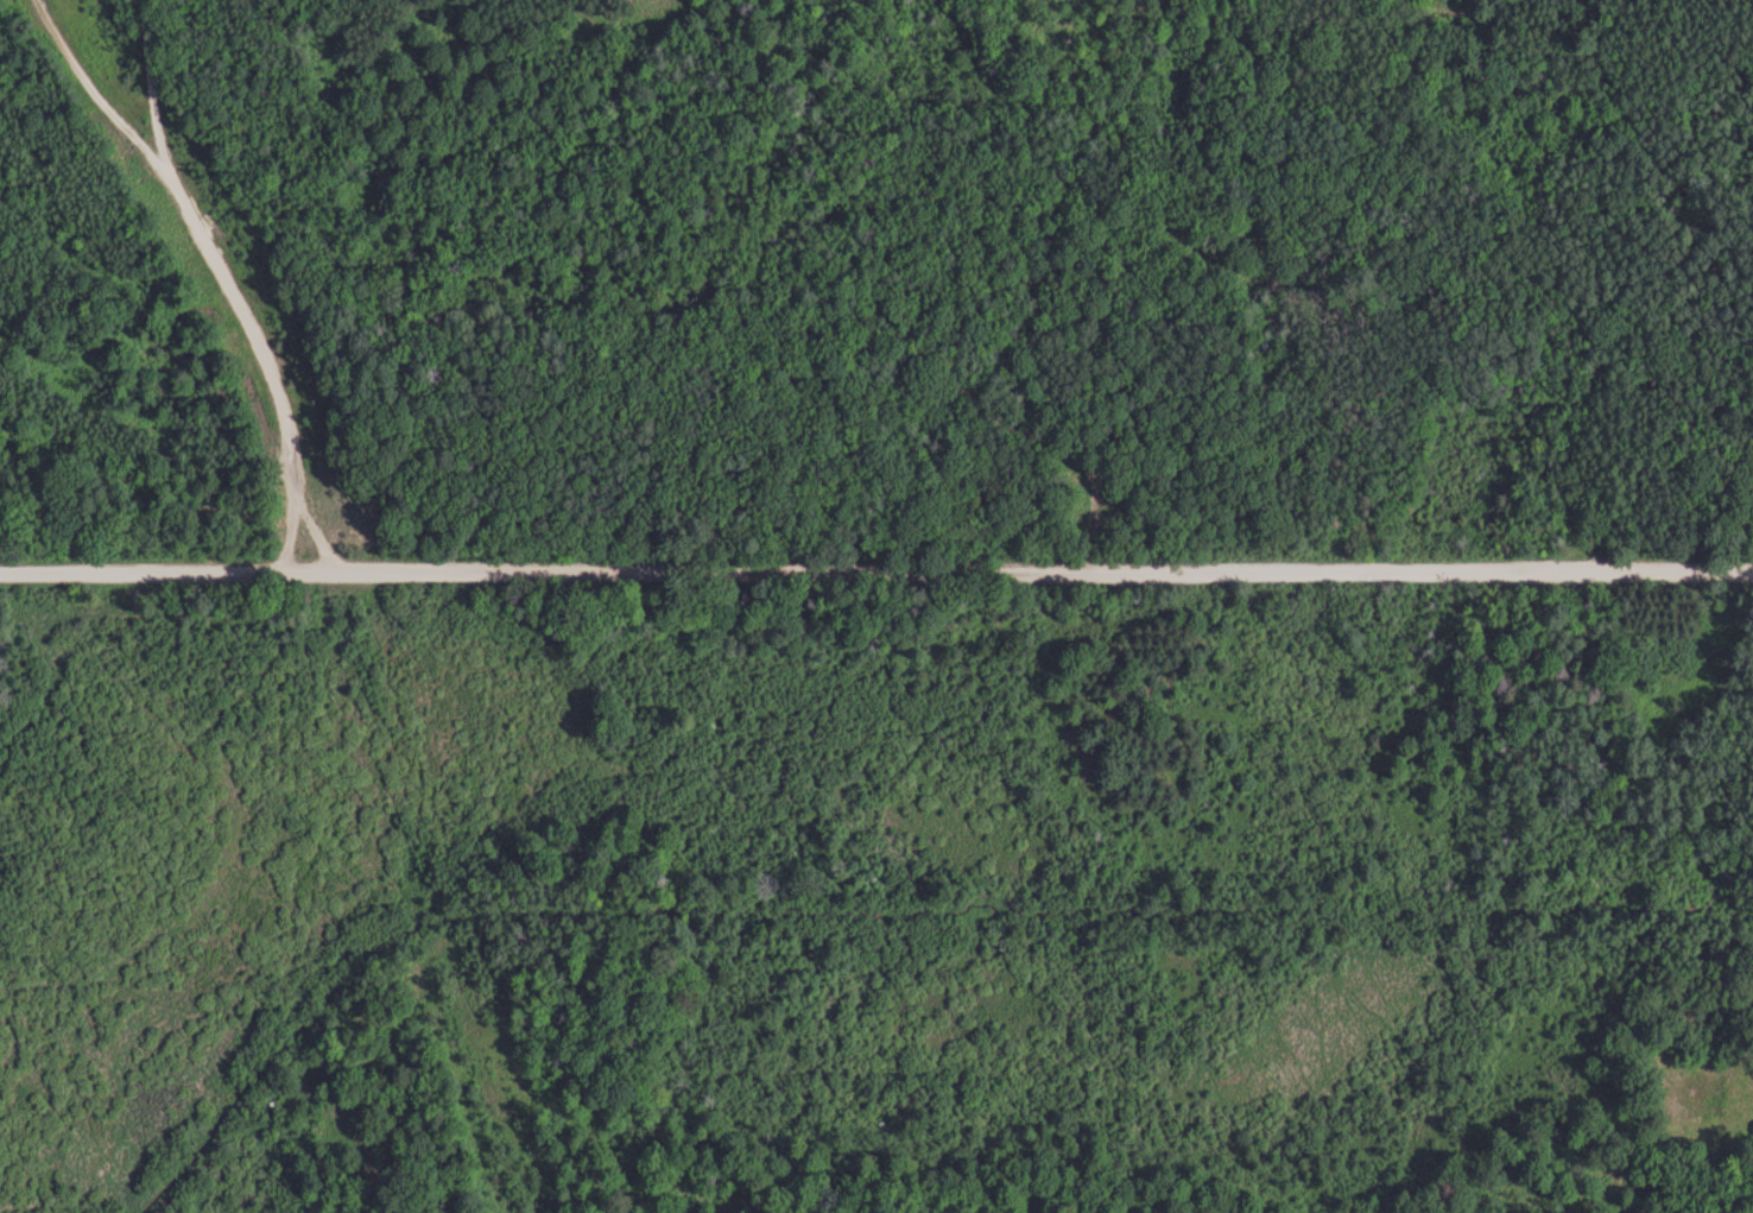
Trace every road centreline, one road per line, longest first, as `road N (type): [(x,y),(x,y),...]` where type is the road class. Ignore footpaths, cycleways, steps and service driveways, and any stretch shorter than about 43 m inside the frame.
road 1 (residential): [(0,569),(1752,572)]
road 2 (track): [(30,0),(78,90),(164,182)]

